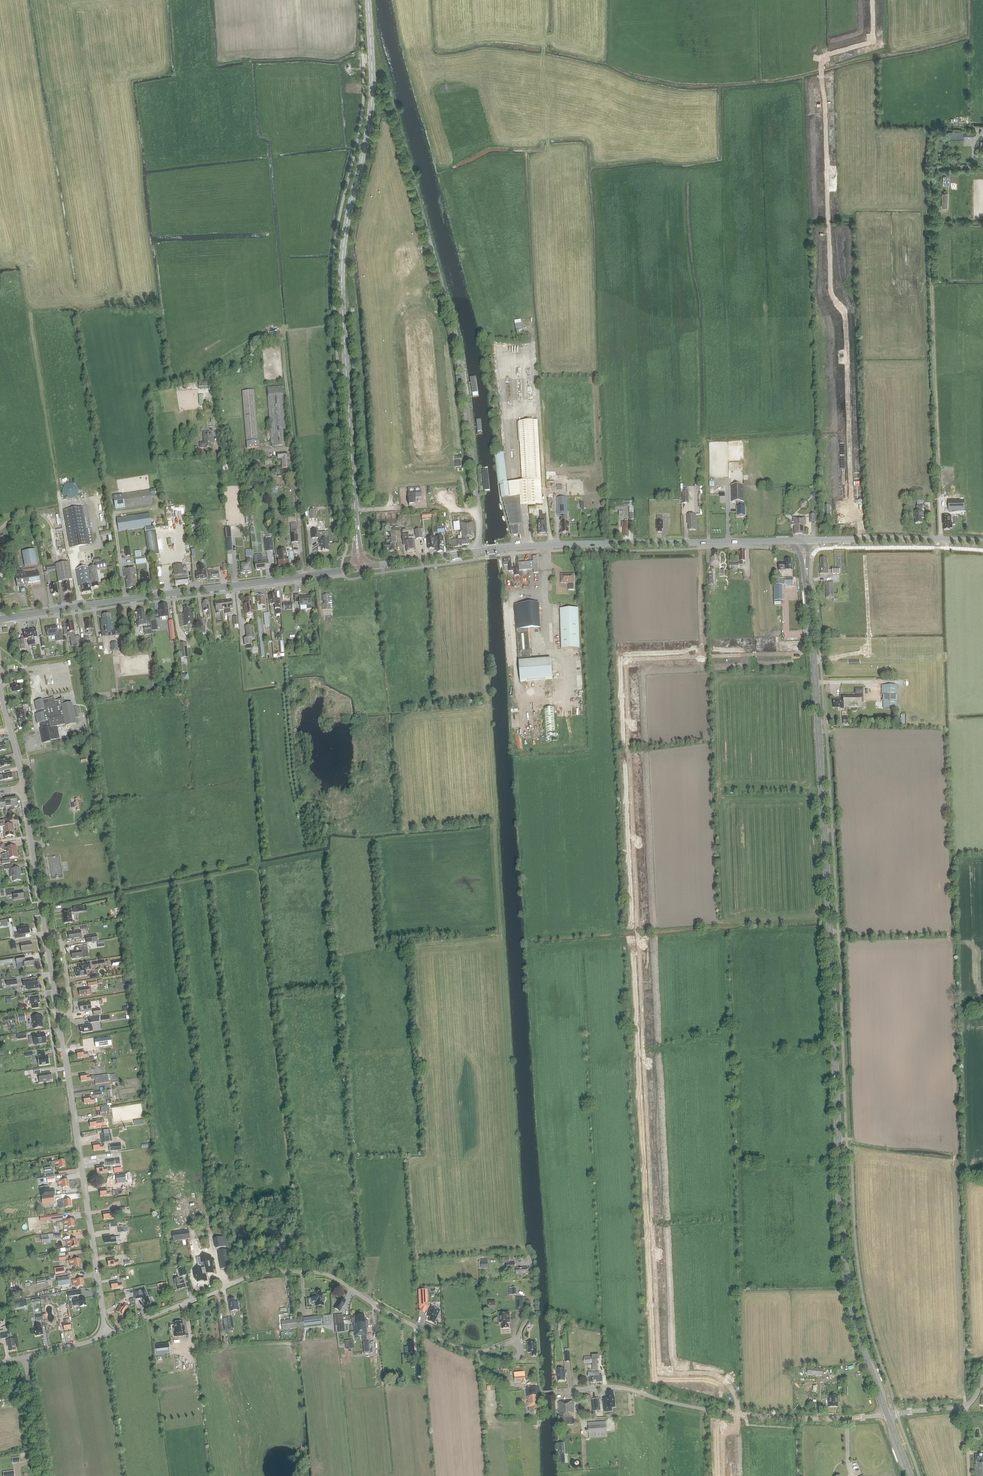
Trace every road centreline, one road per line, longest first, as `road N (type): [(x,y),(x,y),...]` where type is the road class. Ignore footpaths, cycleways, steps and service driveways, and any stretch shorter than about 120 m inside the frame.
road 1 (primary): [(887,1415),(860,1343),(841,1234),(806,578)]
road 2 (unclassified): [(105,1336),(23,787)]
road 3 (primary): [(356,525),(342,266),(371,100),(367,0)]
road 4 (unclassified): [(477,552),(460,349),(390,92)]
road 5 (unclassified): [(105,1336),(246,1277),(308,1272),(330,1275),(476,1353)]
road 6 (track): [(940,539),(930,168)]
road 7 (secondary): [(0,619),(355,569)]
road 8 (primary): [(477,552),(800,541)]
road 9 (unclassified): [(571,1390),(619,1388),(749,1417),(887,1415)]
road 10 (track): [(303,576),(291,451),(218,452)]
road 11 (secondary): [(982,542),(808,540)]
road 12 (unclassified): [(44,1475),(24,1357)]

